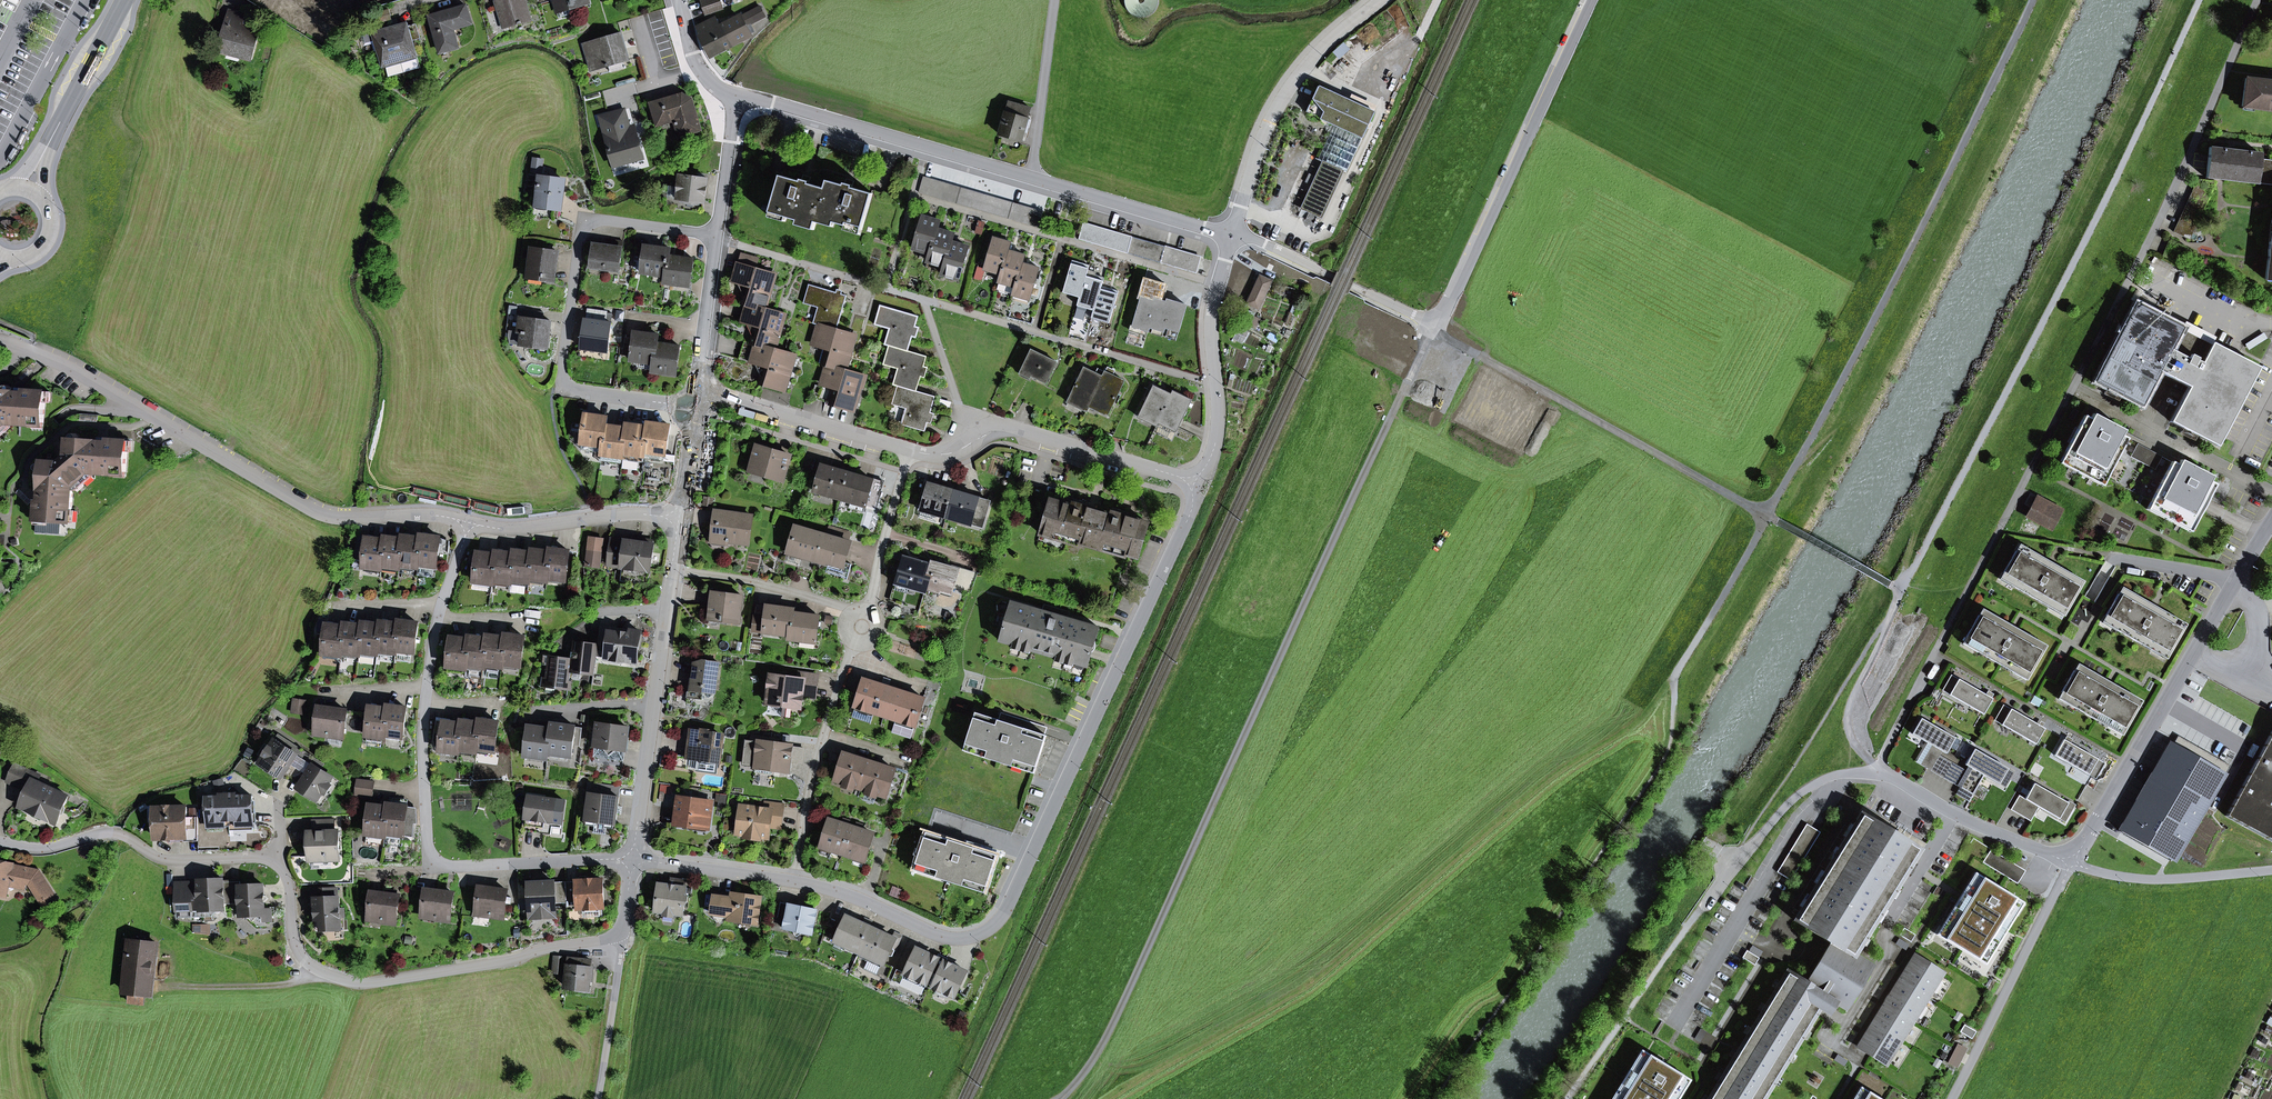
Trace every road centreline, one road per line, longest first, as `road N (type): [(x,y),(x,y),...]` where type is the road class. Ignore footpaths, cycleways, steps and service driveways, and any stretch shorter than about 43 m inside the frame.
road 1 (track): [(1061,1098),(1115,1019),(1431,324)]
road 2 (residential): [(1195,482),(1191,511),(1000,919),(973,937),(948,939),(795,881)]
road 3 (track): [(2199,0),(2107,197),(1902,591)]
road 4 (residential): [(2258,0),(2164,209),(2001,526)]
road 5 (residential): [(1232,236),(1266,244),(1431,324),(1439,320),(1589,0)]
road 6 (track): [(2033,0),(1767,516)]
road 7 (residential): [(633,859),(454,866),(430,854),(422,720),(437,619),(470,523)]
road 8 (residential): [(1216,385),(717,236)]
road 9 (residential): [(735,94),(1232,236)]
road 10 (residential): [(15,351),(63,365),(321,514),(470,523)]
road 11 (residential): [(622,934),(509,961),(350,983),(316,970),(297,950),(289,881),(278,865)]
road 12 (residential): [(717,236),(587,224),(561,375),(565,389),(694,407)]
road 13 (residential): [(2071,862),(2271,521)]
road 14 (track): [(1431,324),(1767,516)]
road 15 (residential): [(911,449),(951,453),(1002,430),(1195,482)]
road 16 (residential): [(633,859),(671,570)]
road 17 (residential): [(1383,0),(1319,51),(1270,118),(1232,236)]
road 18 (residential): [(278,865),(258,856),(164,859),(106,833),(36,849),(0,843)]
road 19 (track): [(2071,862),(1952,1098)]
road 20 (residential): [(863,627),(814,767),(795,881)]
road 21 (residential): [(697,386),(911,449)]
road 22 (residential): [(2071,862),(1981,827),(1876,772)]
road 23 (primary): [(29,189),(125,0)]
road 24 (residential): [(470,523),(510,529),(622,514),(678,518)]
road 25 (track): [(1676,675),(1631,736),(1519,809)]
road 26 (residential): [(863,627),(846,606),(671,570)]
road 27 (residential): [(2271,871),(2149,879),(2071,862)]
road 28 (residential): [(911,449),(863,627)]
road 29 (track): [(1896,606),(1849,714),(1854,743),(1876,772)]
road 30 (track): [(1767,516),(1676,675)]
road 31 (residential): [(795,881),(633,859)]
road 32 (residential): [(1232,236),(1213,301),(1216,385)]
road 33 (residential): [(697,386),(717,236)]
road 34 (residential): [(717,236),(735,94)]

